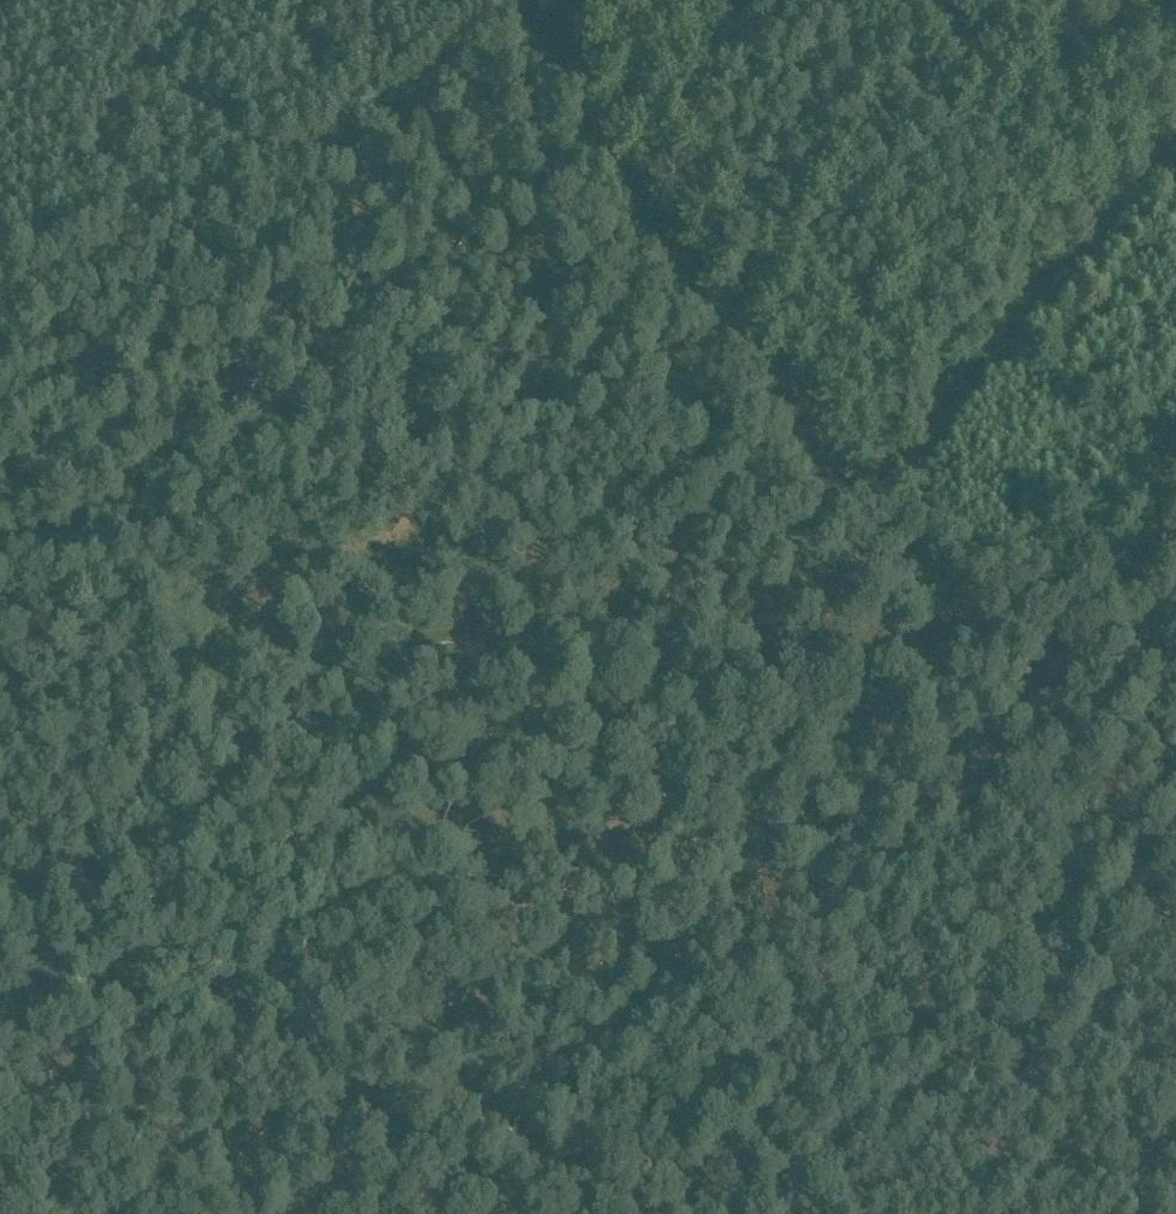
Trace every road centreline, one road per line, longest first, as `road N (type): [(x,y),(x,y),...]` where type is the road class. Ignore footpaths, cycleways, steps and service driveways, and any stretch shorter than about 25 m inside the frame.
road 1 (track): [(0,861),(193,803),(400,660),(654,622),(700,603),(847,514)]
road 2 (track): [(0,325),(536,24),(598,23),(632,0)]
road 3 (track): [(525,0),(551,76),(656,239),(757,384),(855,506)]
road 4 (track): [(650,921),(781,890),(1075,759),(1175,677)]
road 5 (track): [(847,514),(926,444),(1175,149)]
road 6 (track): [(650,921),(714,763),(752,625),(847,514)]
road 7 (track): [(419,1213),(599,1008),(650,921)]
road 8 (track): [(910,457),(1036,494),(1175,561)]
road 9 (track): [(1165,158),(1053,0)]

